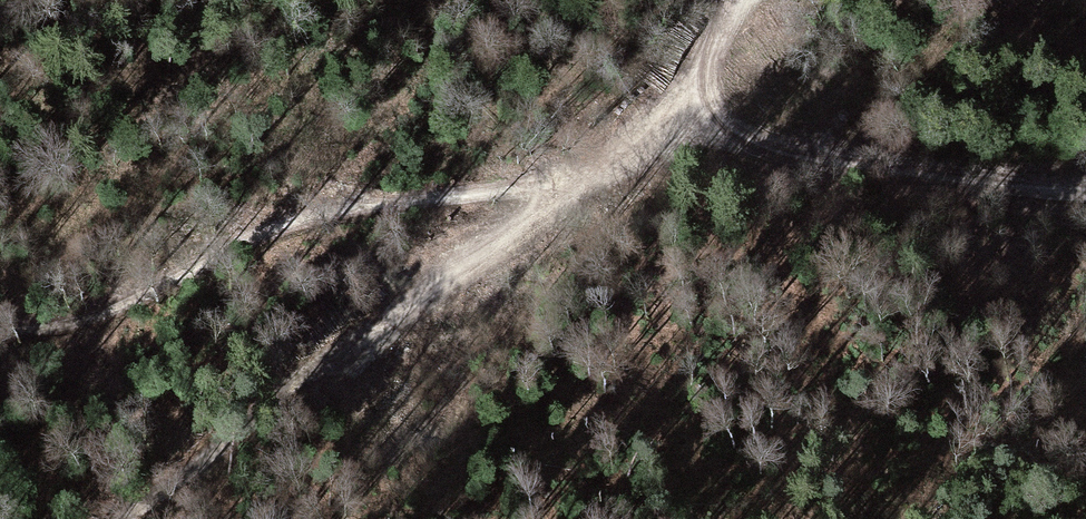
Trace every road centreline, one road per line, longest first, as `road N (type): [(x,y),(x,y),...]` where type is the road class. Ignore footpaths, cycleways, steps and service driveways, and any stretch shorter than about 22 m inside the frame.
road 1 (track): [(0,331),(98,316),(301,218),(518,185),(577,185),(706,110),(701,80),(717,35),(742,0)]
road 2 (track): [(577,185),(118,518)]
road 3 (track): [(1085,195),(945,170),(755,151),(706,110)]

